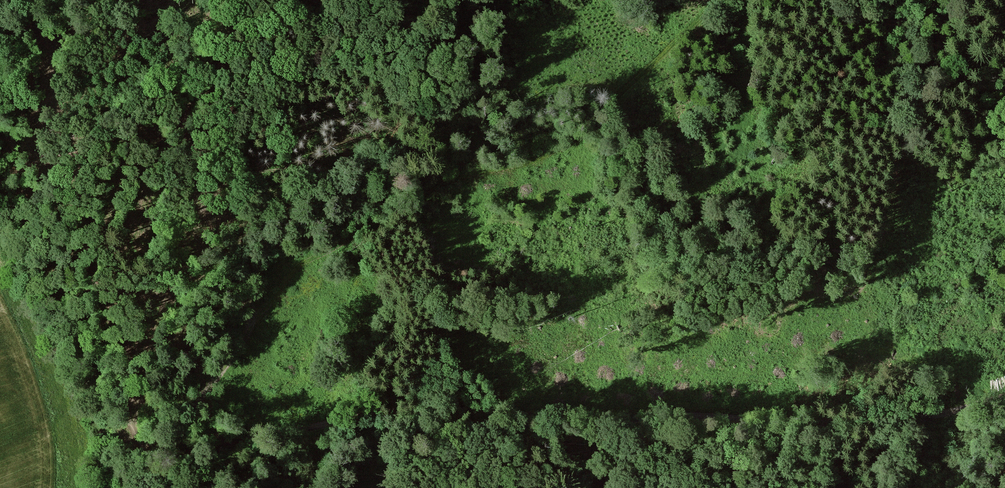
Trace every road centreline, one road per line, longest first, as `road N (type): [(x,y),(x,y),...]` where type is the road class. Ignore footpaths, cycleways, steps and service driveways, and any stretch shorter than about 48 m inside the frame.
road 1 (track): [(1004,397),(863,423),(677,414),(576,419),(430,407),(236,441),(154,478)]
road 2 (track): [(150,465),(288,276),(437,187),(560,150),(594,129),(626,85),(724,0)]

